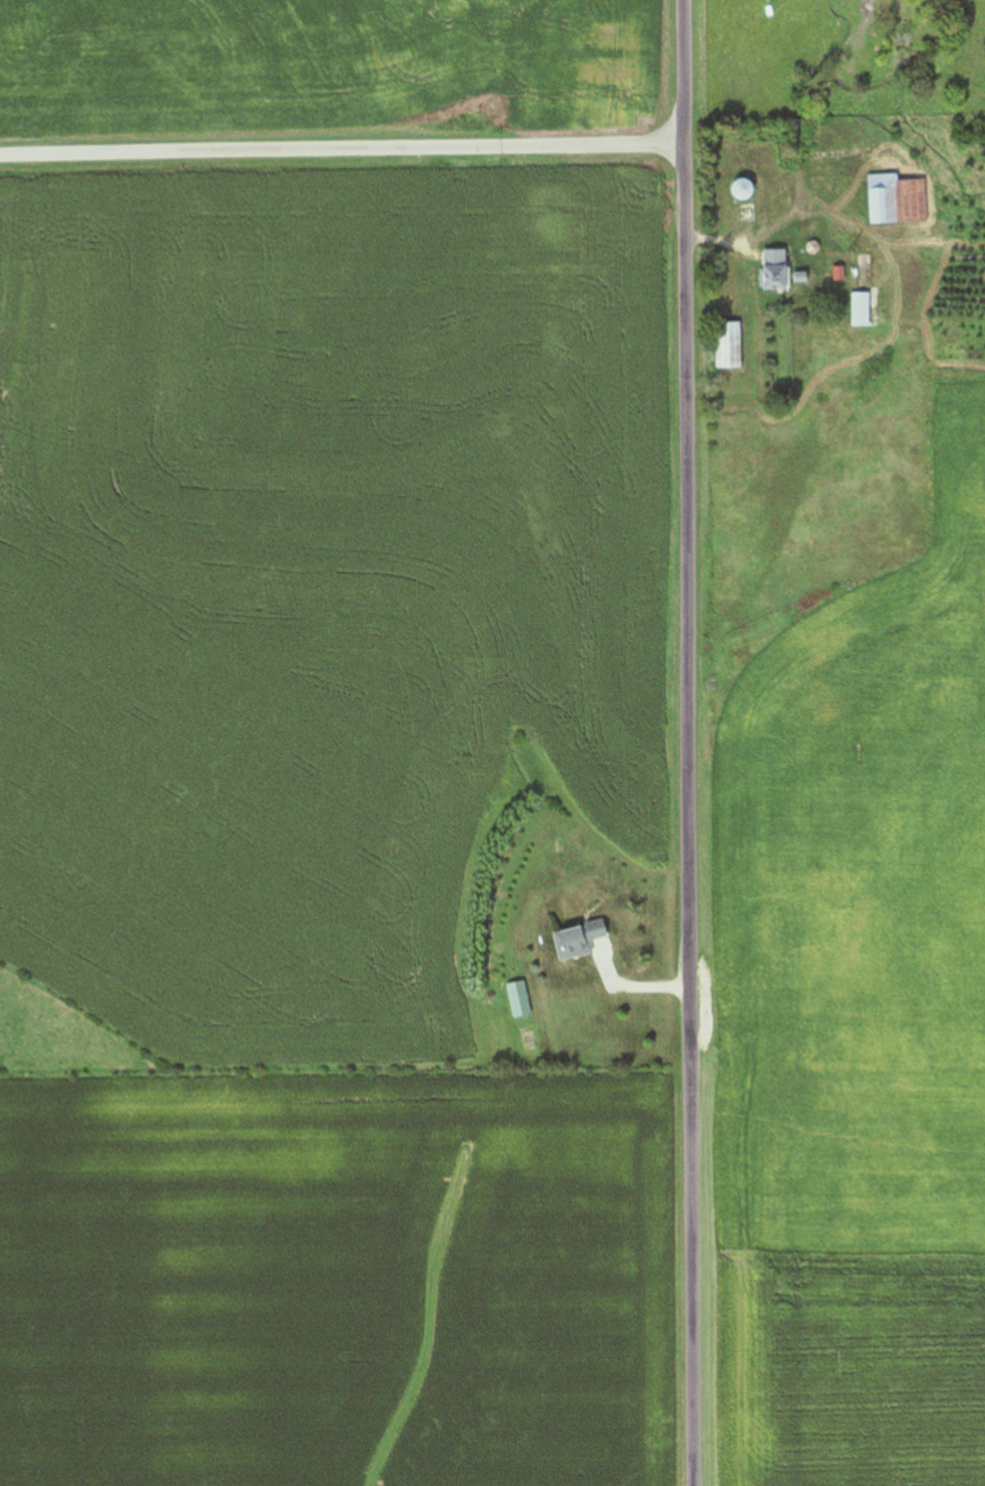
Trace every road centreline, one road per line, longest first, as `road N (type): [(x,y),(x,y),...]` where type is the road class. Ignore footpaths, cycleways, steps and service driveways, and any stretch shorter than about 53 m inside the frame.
road 1 (residential): [(690,1485),(679,0)]
road 2 (residential): [(681,143),(0,160)]

